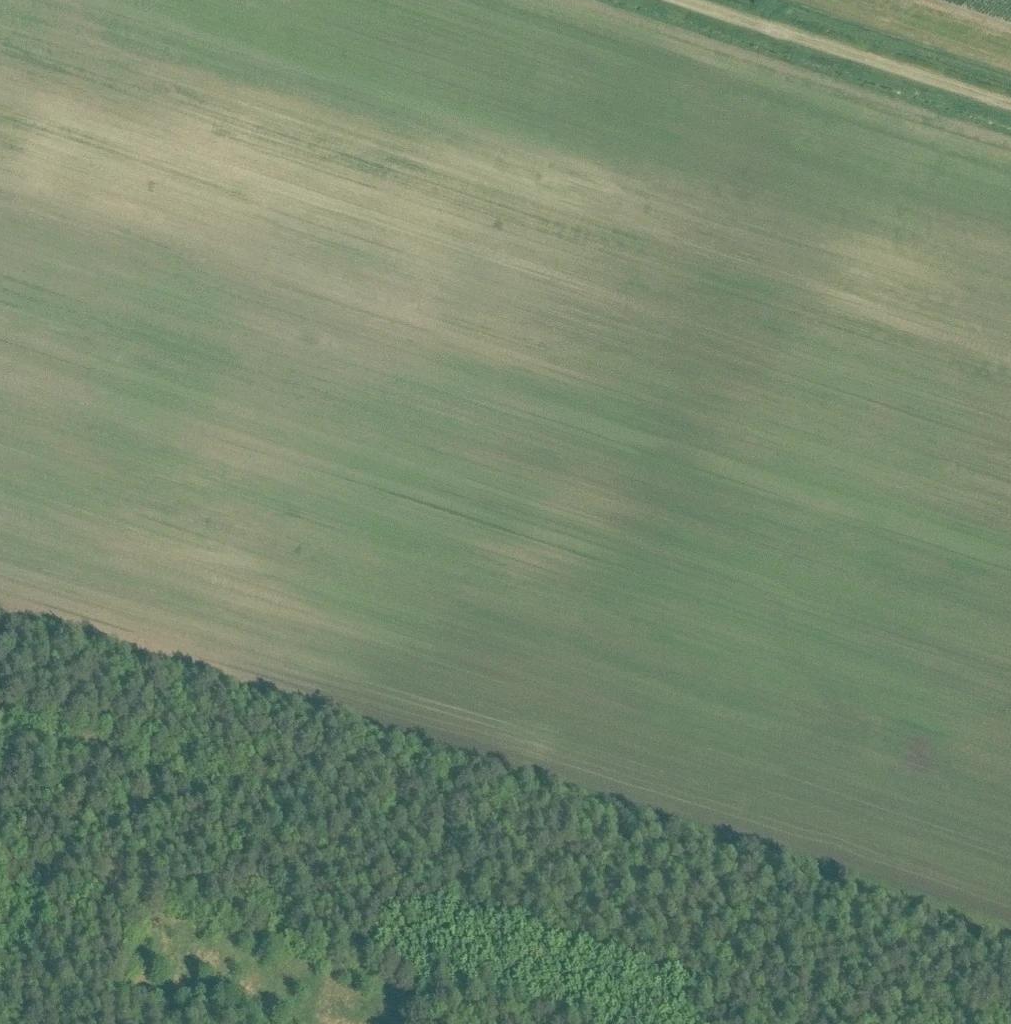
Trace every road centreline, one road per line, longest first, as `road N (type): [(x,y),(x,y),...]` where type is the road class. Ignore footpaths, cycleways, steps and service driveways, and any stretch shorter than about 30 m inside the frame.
road 1 (track): [(1010,107),(681,0)]

